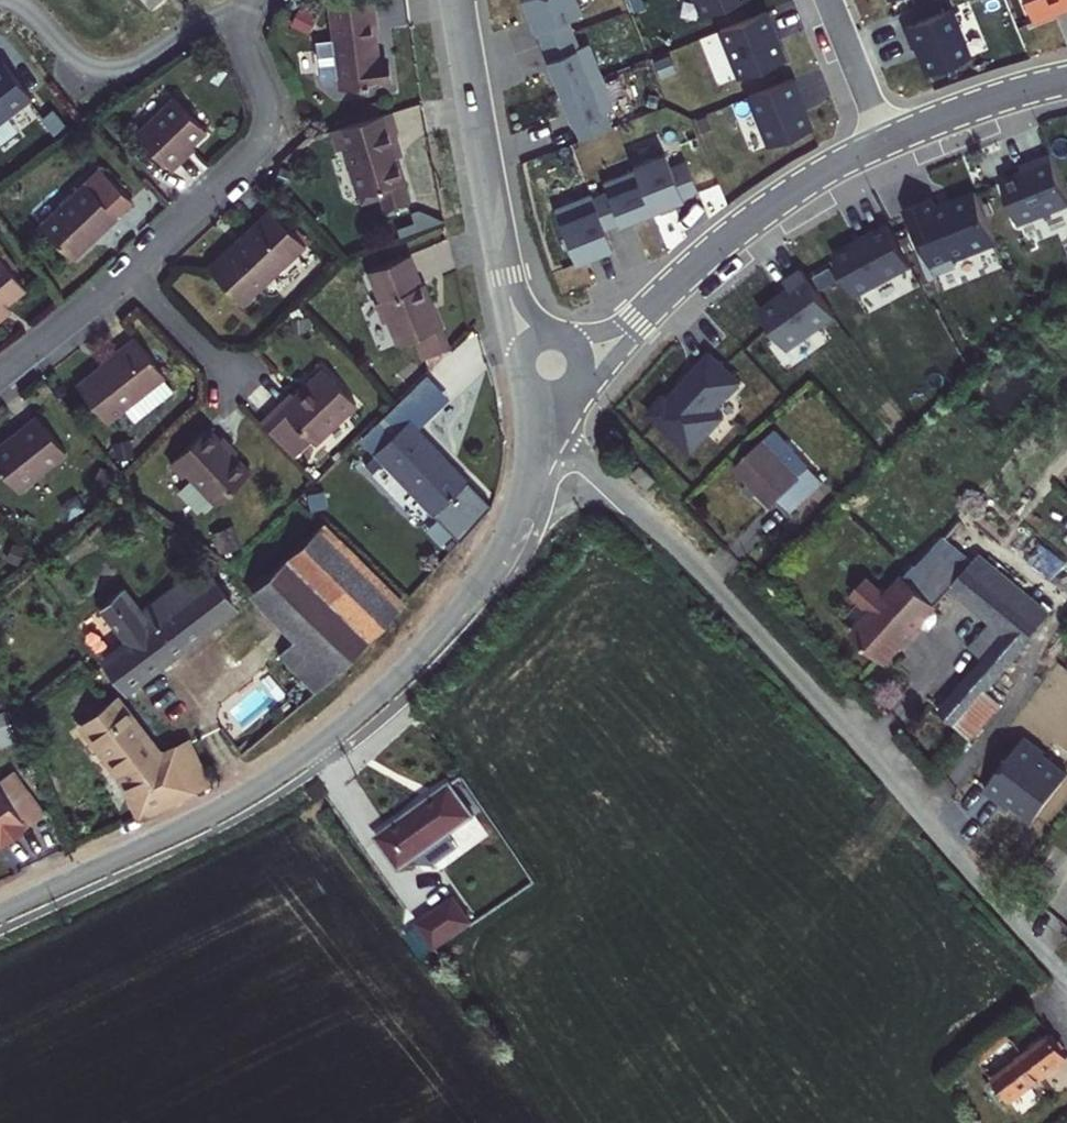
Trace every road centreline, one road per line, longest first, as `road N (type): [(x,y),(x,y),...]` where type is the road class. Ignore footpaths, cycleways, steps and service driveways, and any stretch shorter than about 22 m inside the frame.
road 1 (unclassified): [(537,443),(600,477),(707,579),(1066,978)]
road 2 (residential): [(537,443),(486,573),(358,715),(220,810),(0,912)]
road 3 (residential): [(553,368),(618,338),(760,212),(885,141)]
road 4 (residential): [(457,0),(508,289),(520,324),(553,368)]
road 5 (residential): [(244,22),(244,45),(268,108),(265,134),(129,272)]
road 6 (residential): [(16,0),(79,61),(110,71),(139,65),(198,27),(244,22)]
road 7 (residential): [(885,141),(1066,78)]
road 8 (residential): [(129,272),(0,377)]
road 9 (residential): [(129,272),(238,385)]
road 10 (residential): [(829,0),(885,141)]

